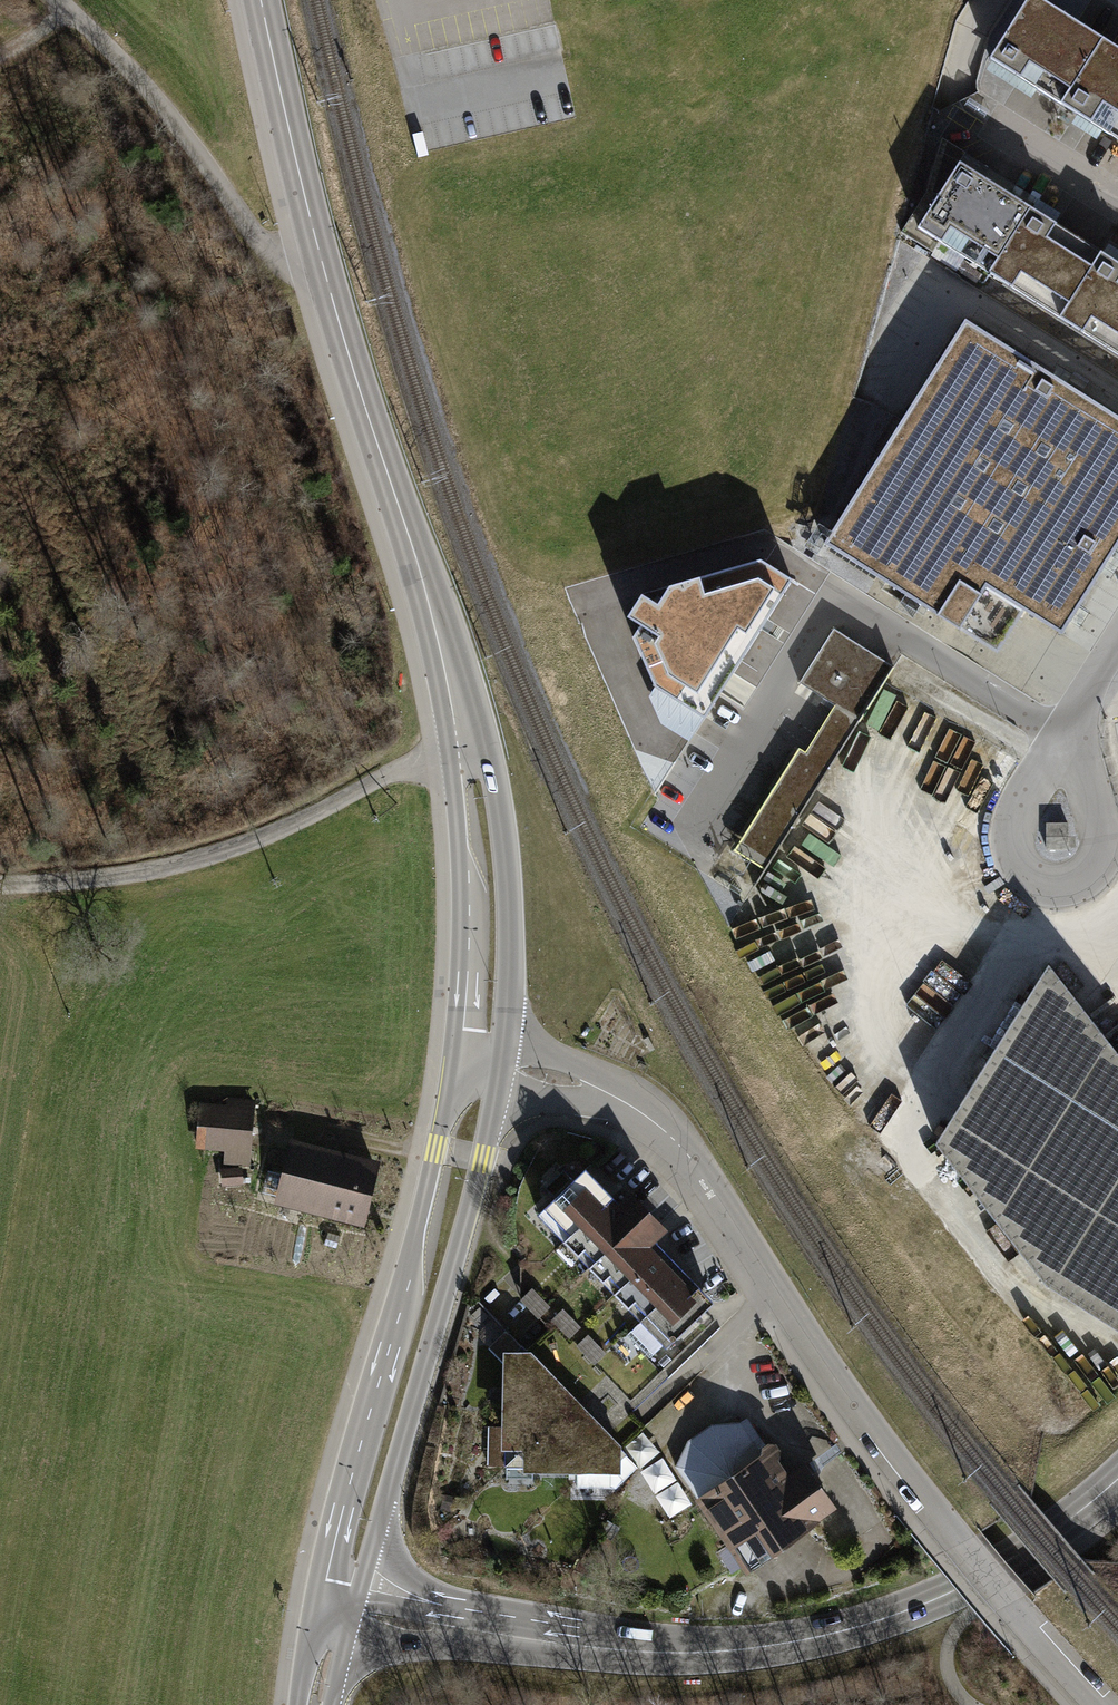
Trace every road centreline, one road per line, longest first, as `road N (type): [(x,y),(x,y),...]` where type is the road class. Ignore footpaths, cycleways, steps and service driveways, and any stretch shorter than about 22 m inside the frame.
road 1 (residential): [(1097,1704),(920,1502),(667,1133),(592,1089),(501,1067)]
road 2 (secondary): [(1117,1479),(1029,1552),(972,1582),(886,1618),(791,1642),(633,1651),(353,1613)]
road 3 (tertiary): [(353,1613),(483,1157),(501,1067)]
road 4 (tertiary): [(454,1061),(319,1606)]
road 5 (unclassified): [(0,885),(99,878),(238,846),(465,735)]
road 6 (tertiary): [(465,735),(328,283)]
road 7 (residential): [(328,283),(259,242),(166,112),(58,0)]
road 8 (tertiary): [(501,1067),(507,873),(499,802),(465,735)]
road 9 (tertiary): [(465,735),(457,804),(466,952),(454,1061)]
road 10 (residential): [(1070,740),(1014,817),(1021,866),(1041,882),(1074,881),(1096,866),(1104,833),(1086,787)]
road 11 (tertiary): [(328,283),(260,0)]

